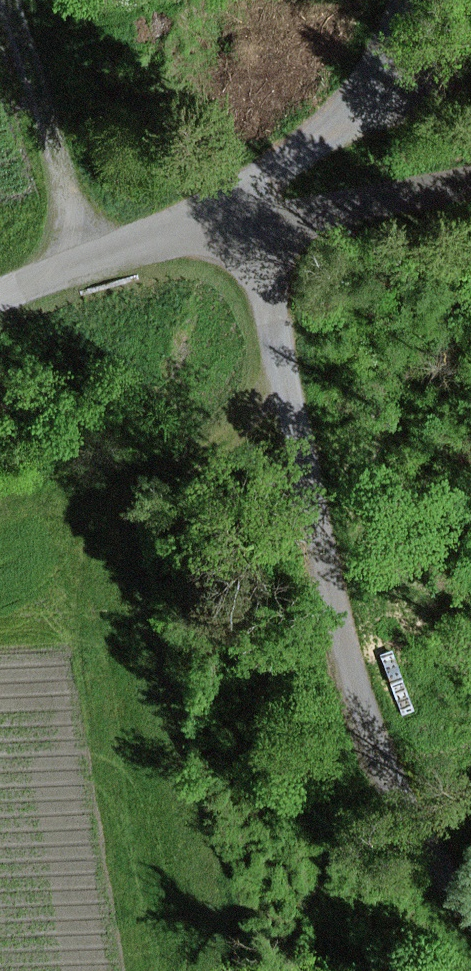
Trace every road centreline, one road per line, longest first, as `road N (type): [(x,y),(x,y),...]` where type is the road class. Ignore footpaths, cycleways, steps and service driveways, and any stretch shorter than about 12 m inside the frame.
road 1 (track): [(295,434),(383,769),(470,904)]
road 2 (track): [(404,0),(381,68),(339,123),(257,179),(250,223),(295,434)]
road 3 (track): [(0,298),(82,264),(470,179)]
road 4 (track): [(295,434),(157,490),(101,595),(112,706)]
road 5 (track): [(82,264),(13,0)]

